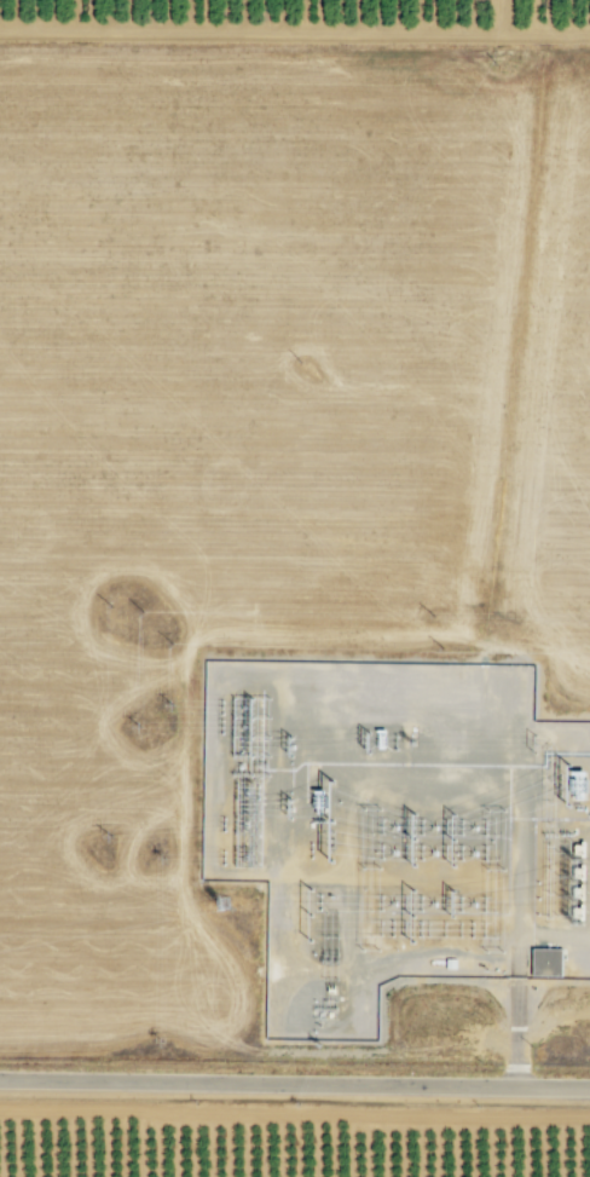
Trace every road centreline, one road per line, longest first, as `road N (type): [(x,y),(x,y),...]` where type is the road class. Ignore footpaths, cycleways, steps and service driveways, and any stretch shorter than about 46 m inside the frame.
road 1 (tertiary): [(0,1080),(589,1089)]
road 2 (track): [(589,1116),(0,1110)]
road 3 (track): [(0,32),(589,33)]

